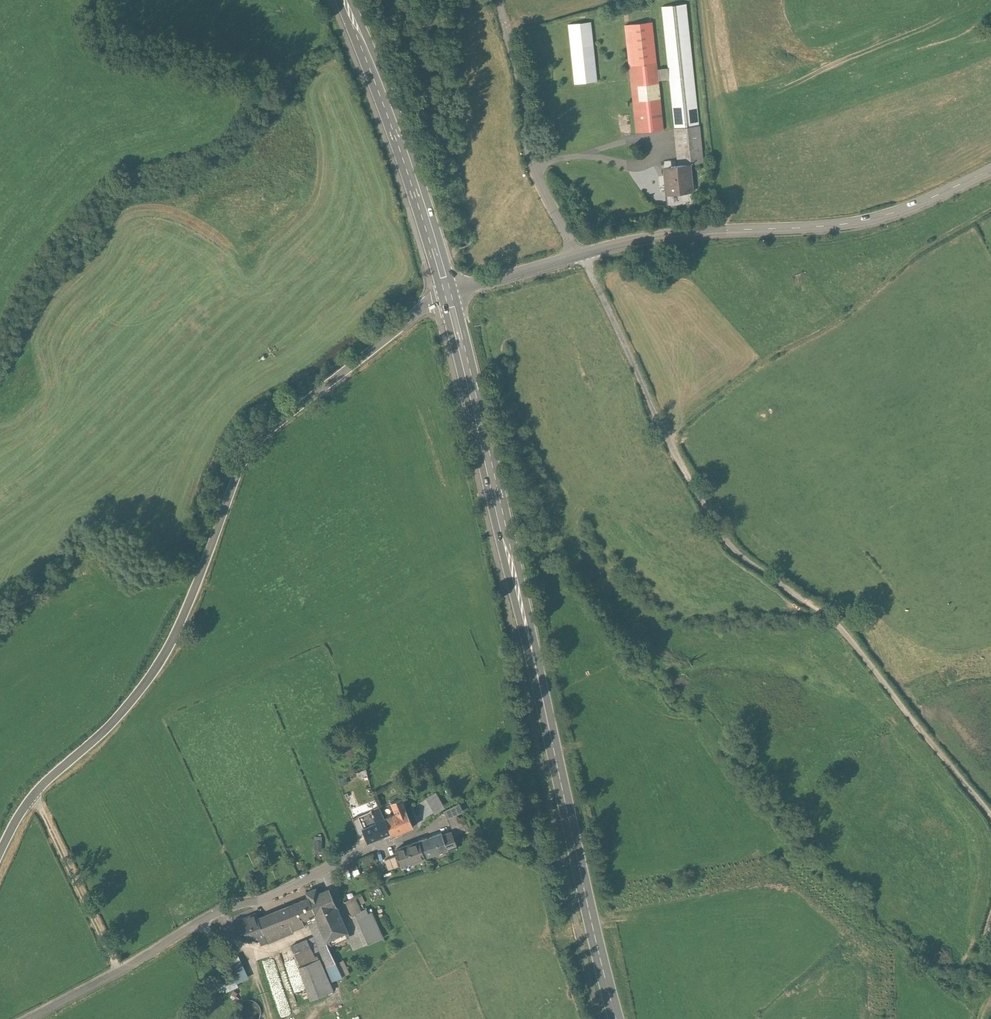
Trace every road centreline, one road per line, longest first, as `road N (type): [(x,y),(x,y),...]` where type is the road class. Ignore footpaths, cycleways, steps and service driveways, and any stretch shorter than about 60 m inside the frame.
road 1 (residential): [(578,254),(654,238),(885,216),(990,168)]
road 2 (unclassified): [(578,254),(533,166),(498,0)]

